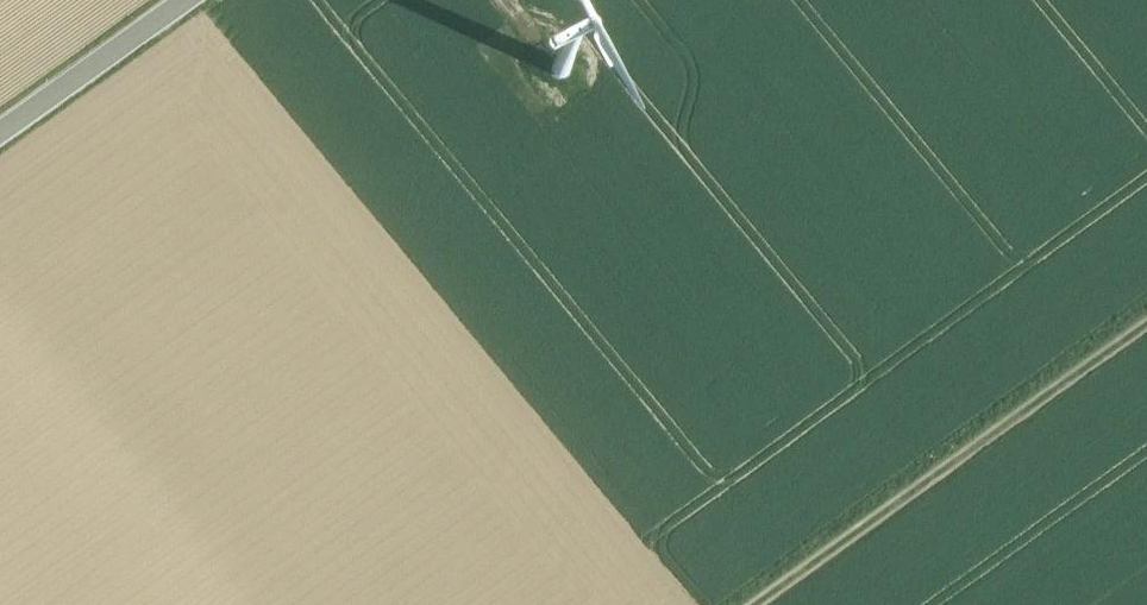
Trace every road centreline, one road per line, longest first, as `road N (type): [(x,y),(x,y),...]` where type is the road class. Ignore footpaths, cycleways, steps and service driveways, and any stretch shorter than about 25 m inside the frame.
road 1 (track): [(758,604),(1146,326)]
road 2 (tertiary): [(187,0),(0,133)]

